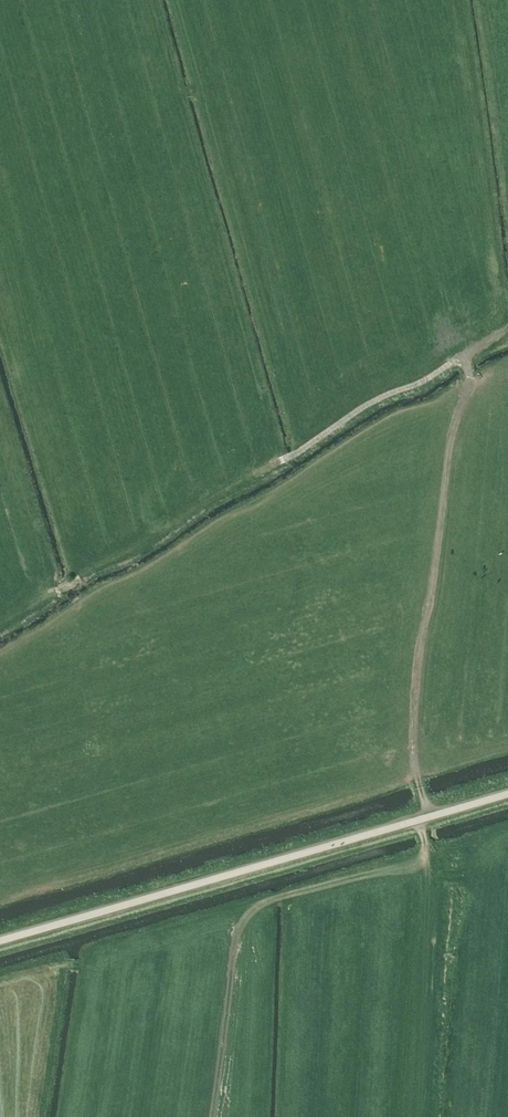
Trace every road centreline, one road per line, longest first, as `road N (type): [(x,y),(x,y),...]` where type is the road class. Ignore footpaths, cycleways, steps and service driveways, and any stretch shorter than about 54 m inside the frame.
road 1 (unclassified): [(0,945),(507,796)]
road 2 (track): [(429,819),(412,742),(414,680),(450,434),(469,377),(464,354)]
road 3 (track): [(507,327),(282,462)]
road 4 (track): [(418,822),(421,864),(268,899)]

